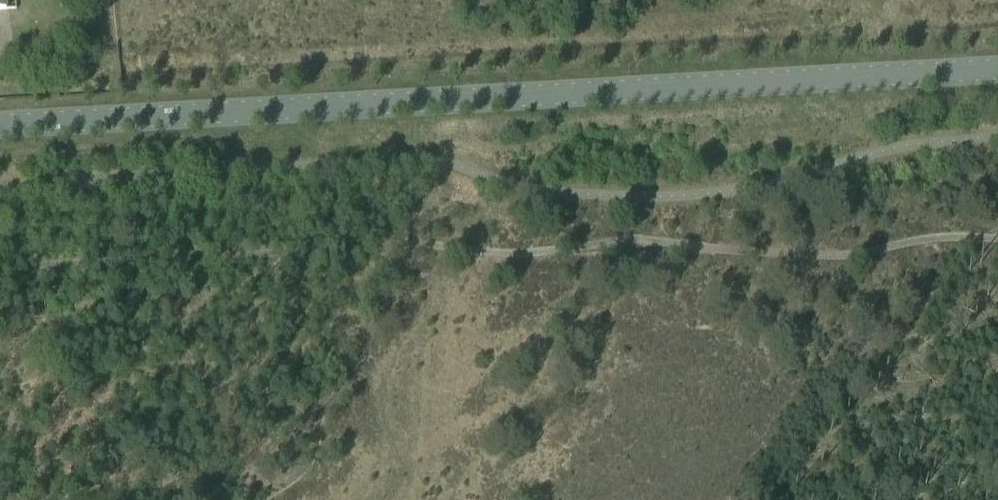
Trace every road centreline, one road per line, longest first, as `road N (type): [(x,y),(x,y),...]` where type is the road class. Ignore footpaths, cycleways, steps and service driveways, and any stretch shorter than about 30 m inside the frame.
road 1 (primary): [(0,125),(997,69)]

